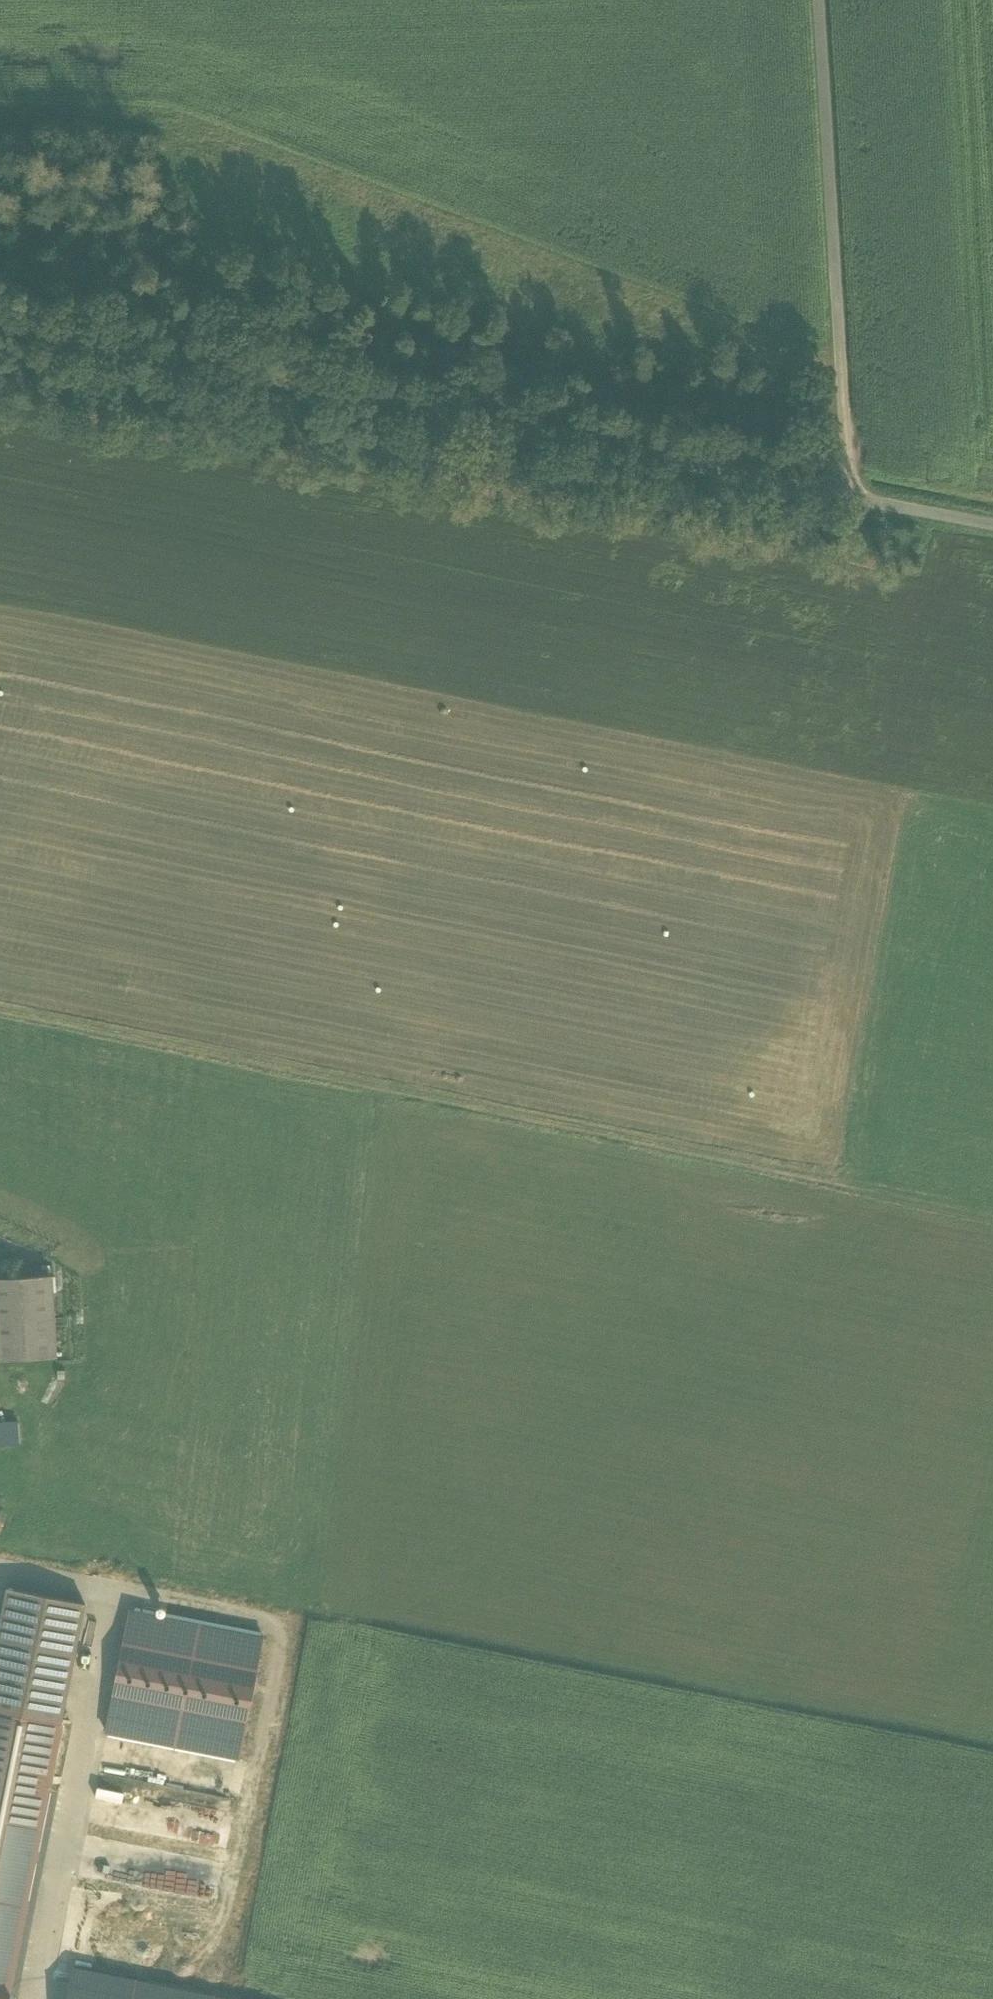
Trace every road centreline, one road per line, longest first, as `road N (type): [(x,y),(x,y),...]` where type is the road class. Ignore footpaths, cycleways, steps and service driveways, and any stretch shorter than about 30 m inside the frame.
road 1 (track): [(0,1012),(992,1217)]
road 2 (unclassified): [(992,524),(0,325)]
road 3 (track): [(843,495),(815,0)]

